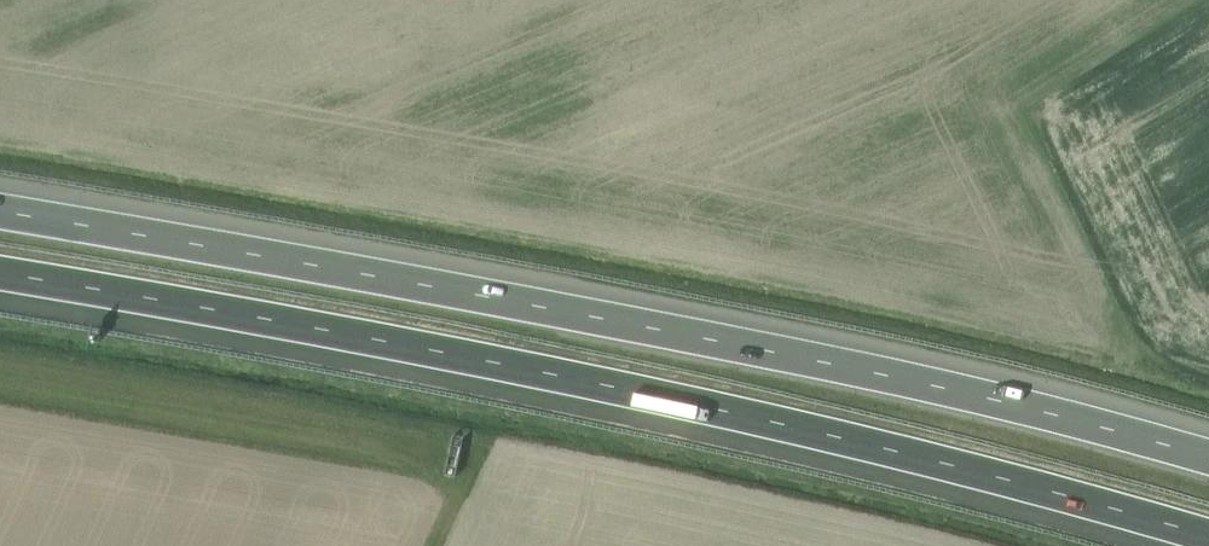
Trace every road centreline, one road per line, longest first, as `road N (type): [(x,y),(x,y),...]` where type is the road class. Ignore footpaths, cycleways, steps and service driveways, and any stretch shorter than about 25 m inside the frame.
road 1 (motorway): [(0,275),(582,382),(907,454),(1208,539)]
road 2 (motorway): [(1208,459),(923,385),(0,214)]

